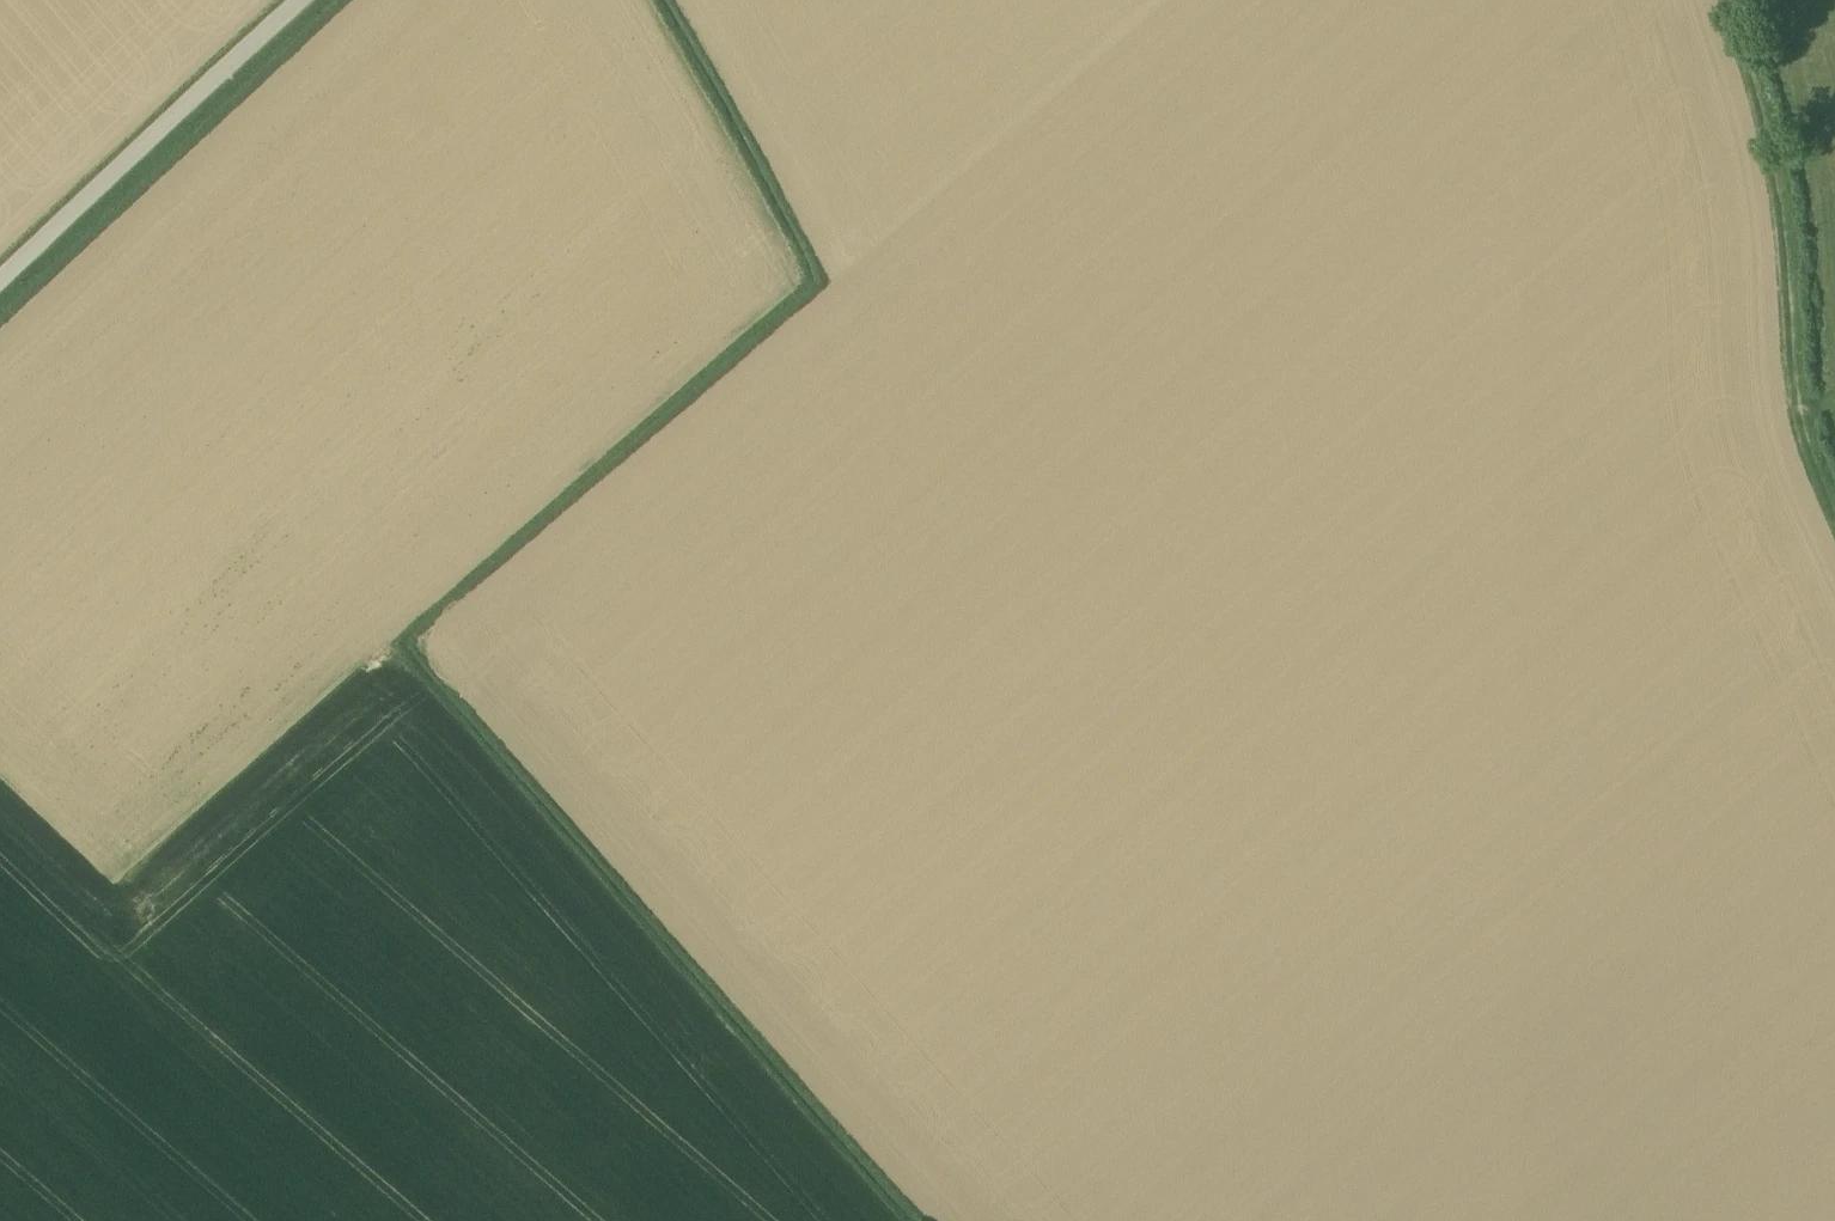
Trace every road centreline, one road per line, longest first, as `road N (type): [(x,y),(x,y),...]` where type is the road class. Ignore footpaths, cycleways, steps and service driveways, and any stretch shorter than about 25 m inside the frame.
road 1 (track): [(1728,0),(1756,74),(1780,297),(1834,484)]
road 2 (unclassified): [(307,0),(0,283)]

